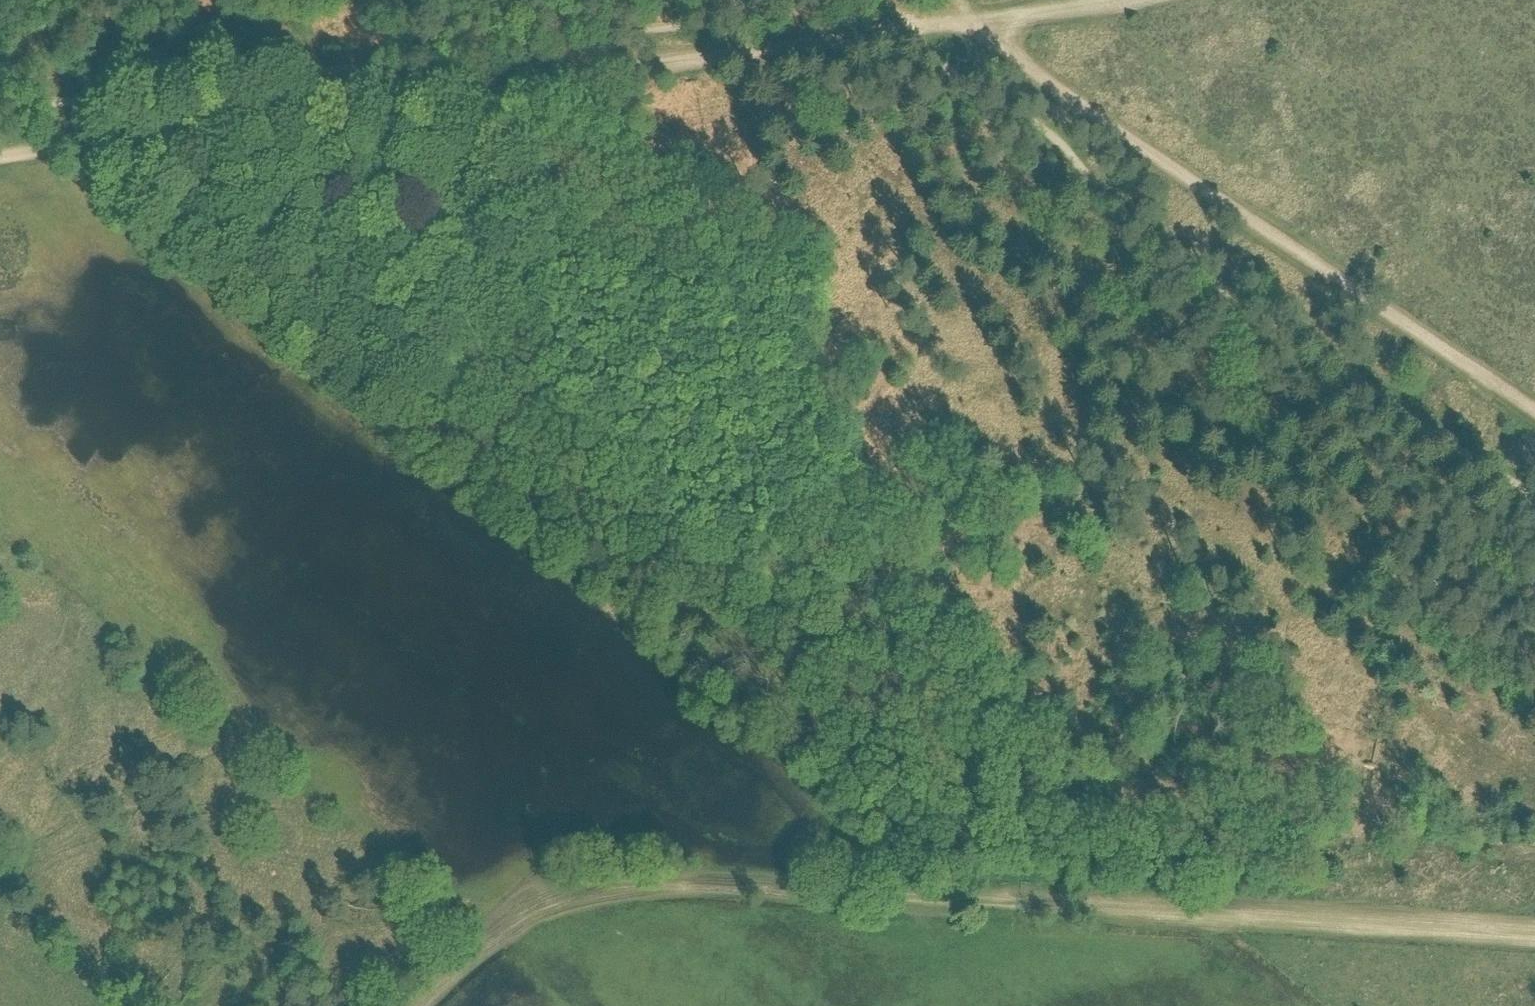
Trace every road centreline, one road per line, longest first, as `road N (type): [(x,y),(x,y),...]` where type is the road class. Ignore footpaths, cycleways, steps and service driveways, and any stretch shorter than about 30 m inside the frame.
road 1 (track): [(415,1005),(524,903),(559,884),(604,879),(1534,937)]
road 2 (track): [(0,157),(1121,0)]
road 3 (track): [(1534,412),(1000,47),(962,0)]

